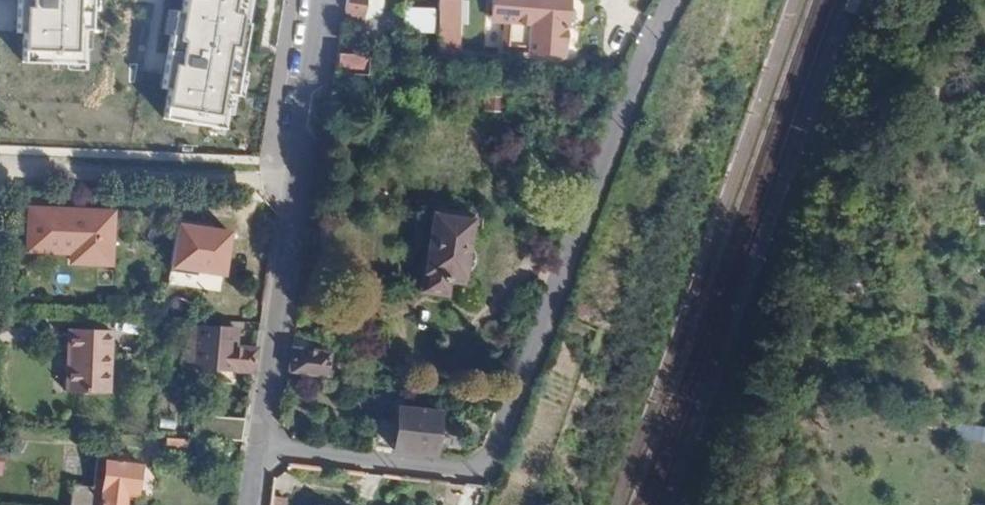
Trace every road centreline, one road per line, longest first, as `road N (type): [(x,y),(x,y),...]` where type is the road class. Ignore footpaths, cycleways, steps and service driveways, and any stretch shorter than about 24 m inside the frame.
road 1 (residential): [(259,447),(470,468),(484,461),(668,0)]
road 2 (tertiary): [(259,447),(327,0)]

